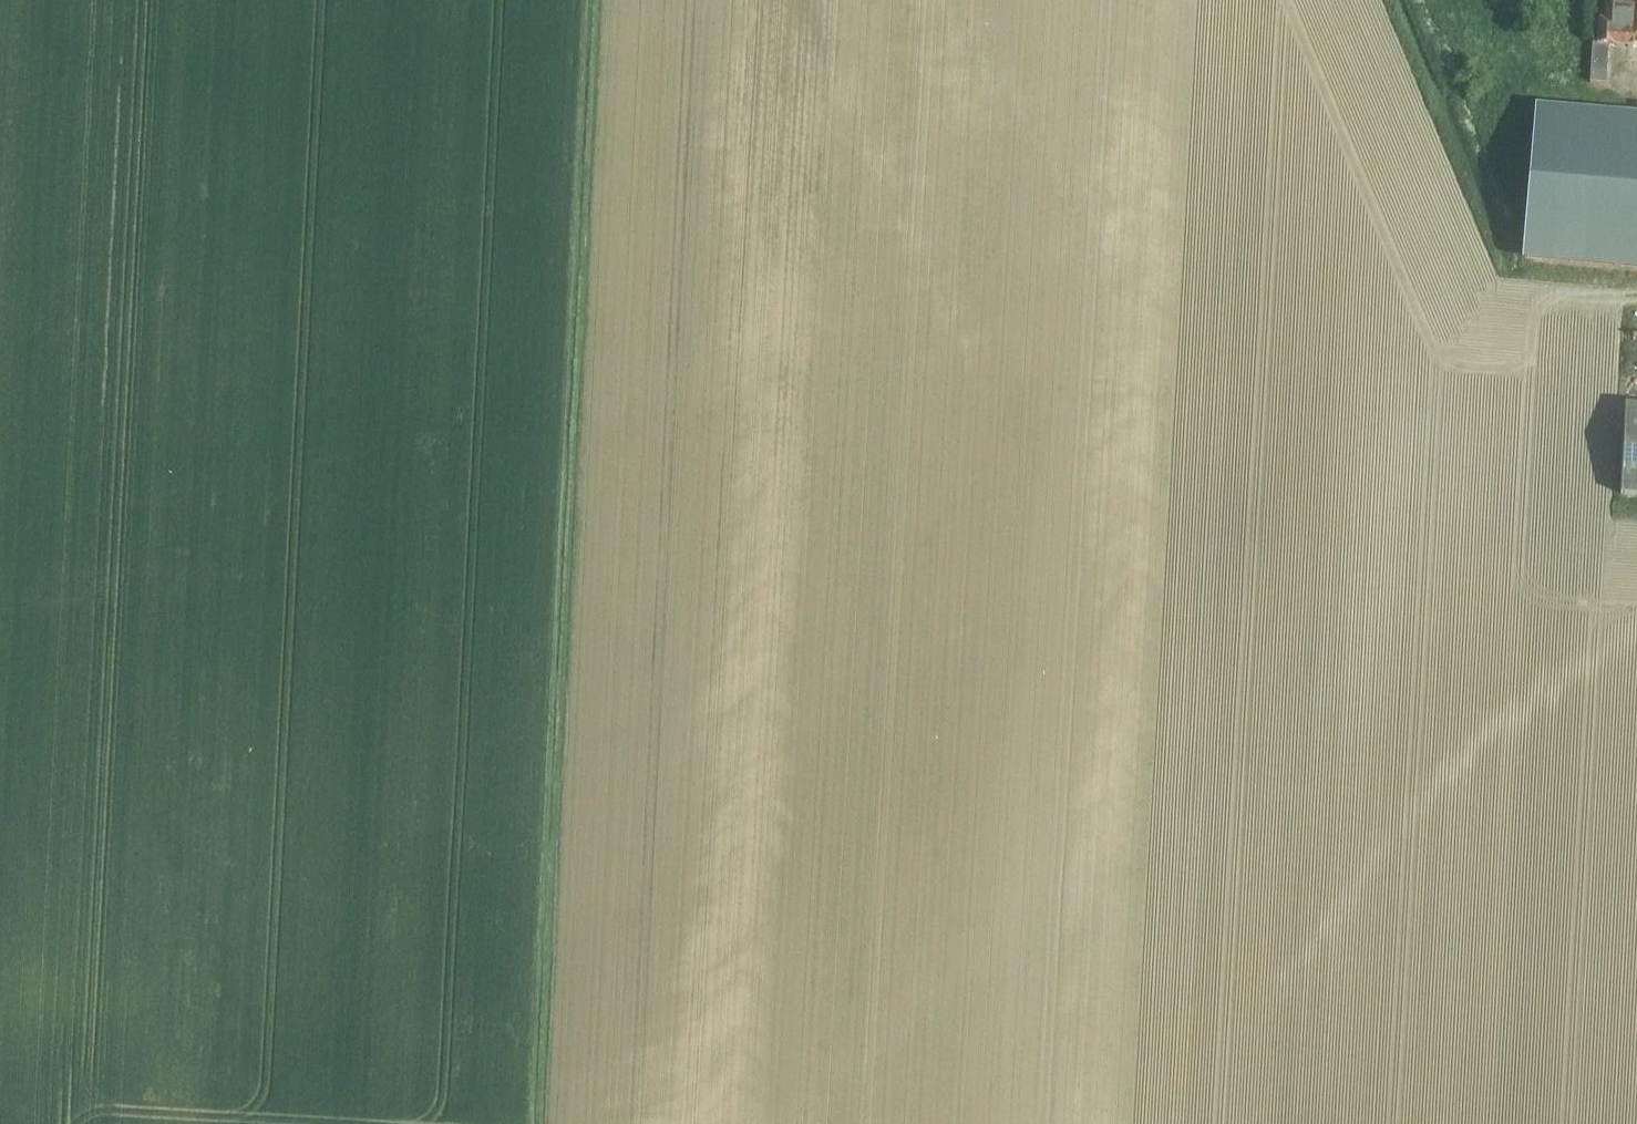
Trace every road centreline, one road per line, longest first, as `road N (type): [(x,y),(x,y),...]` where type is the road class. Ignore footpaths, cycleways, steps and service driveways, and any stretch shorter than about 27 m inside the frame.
road 1 (track): [(590,0),(532,1123)]

